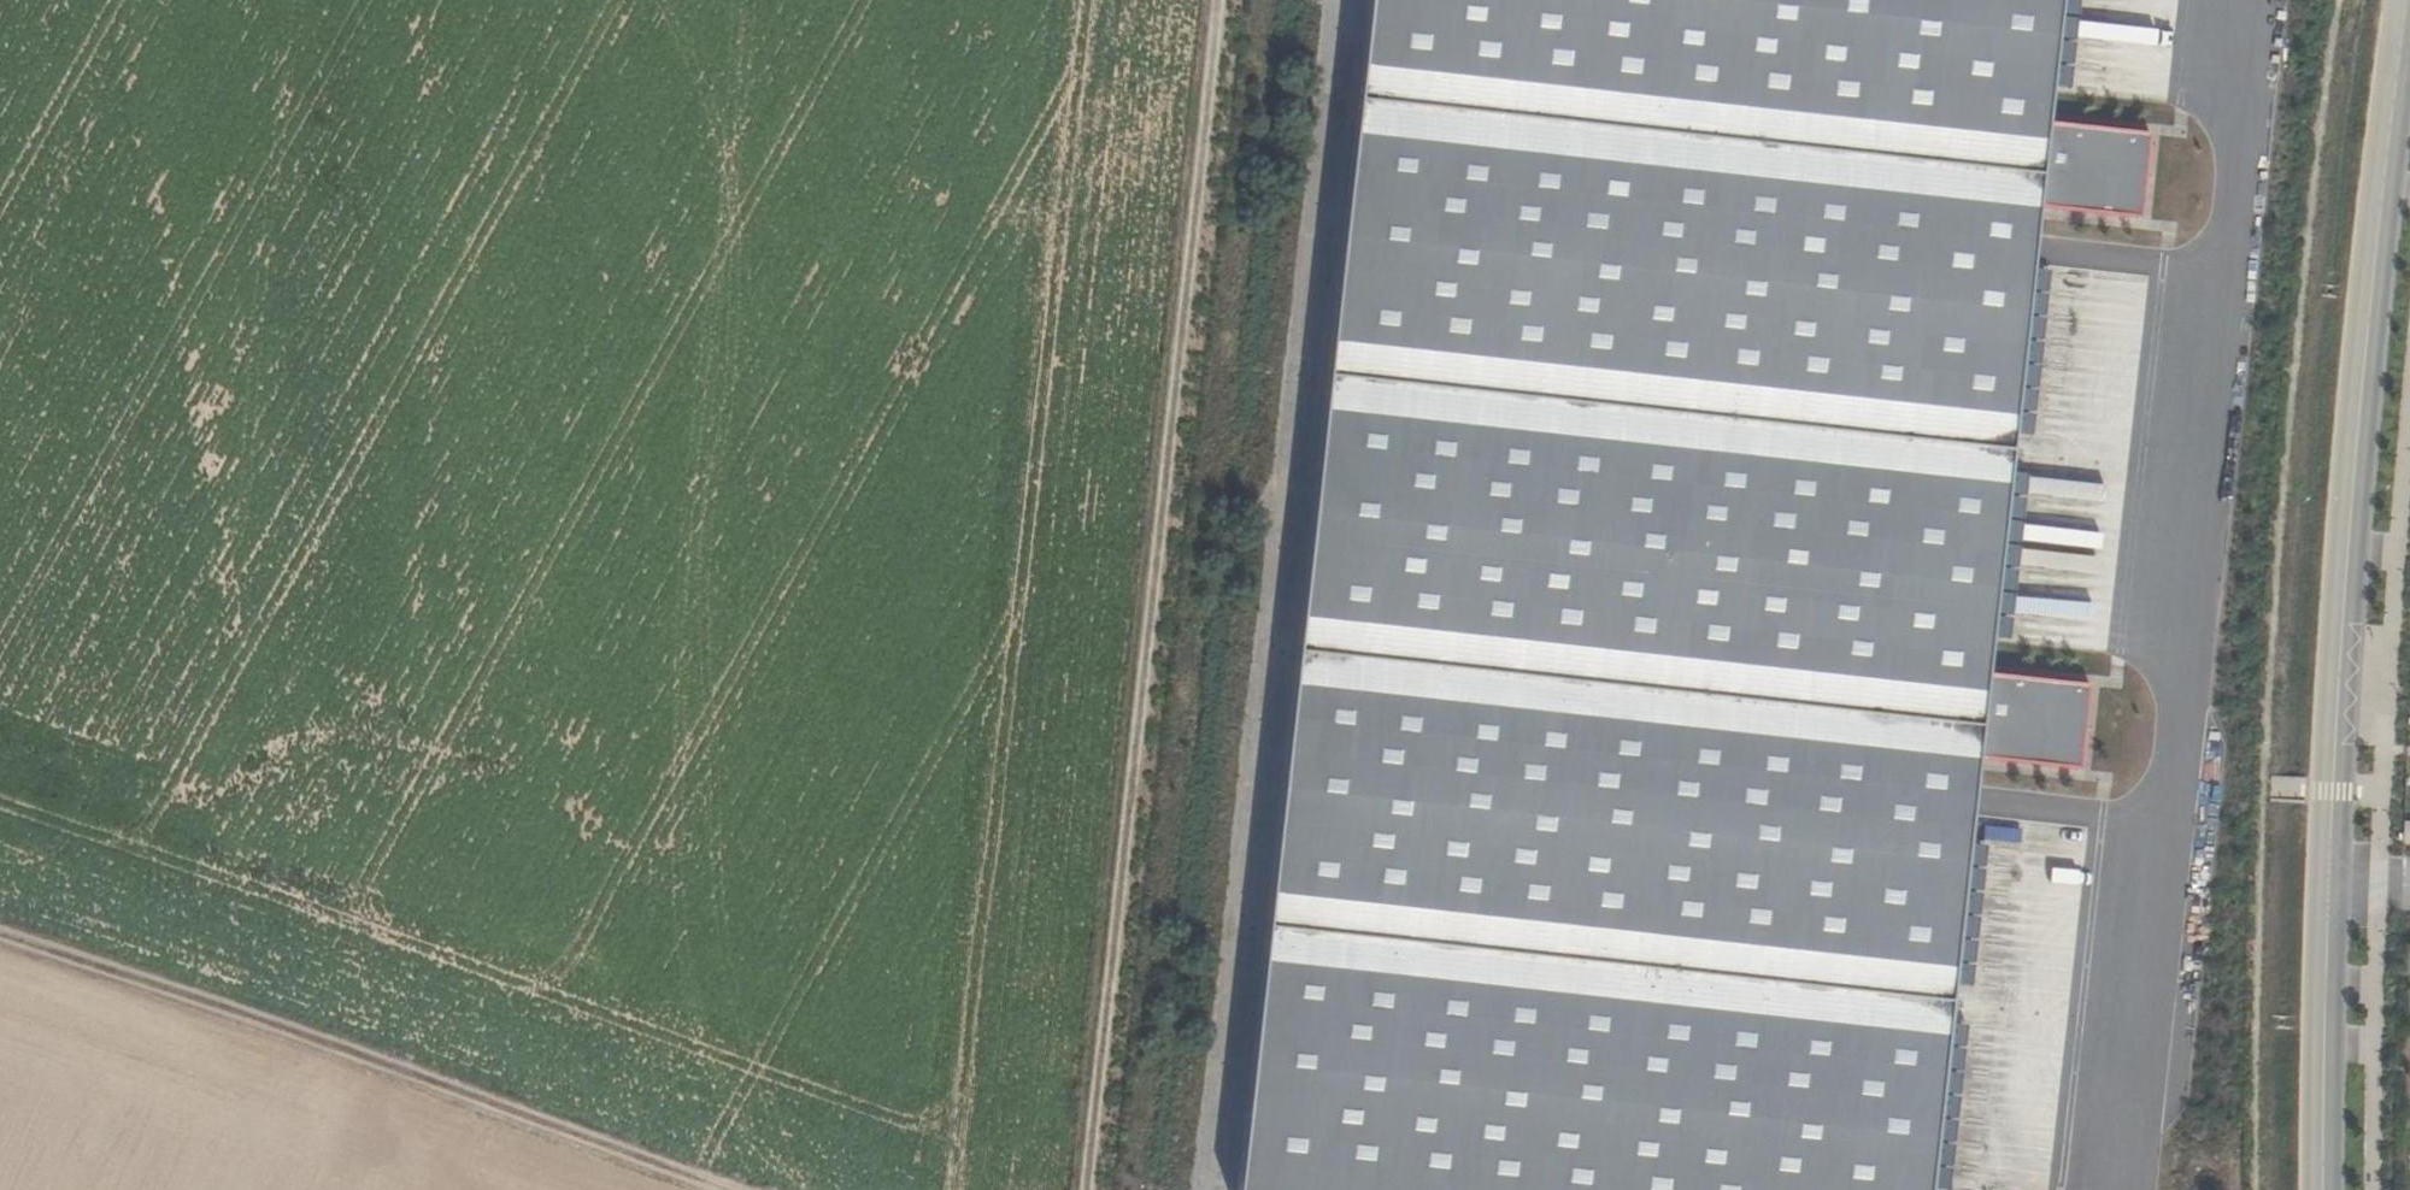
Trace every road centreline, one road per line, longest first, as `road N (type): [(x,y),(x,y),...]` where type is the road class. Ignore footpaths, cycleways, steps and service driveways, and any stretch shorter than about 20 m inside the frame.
road 1 (residential): [(2321,1189),(2328,890),(2354,426),(2409,0)]
road 2 (track): [(728,1189),(0,937)]

